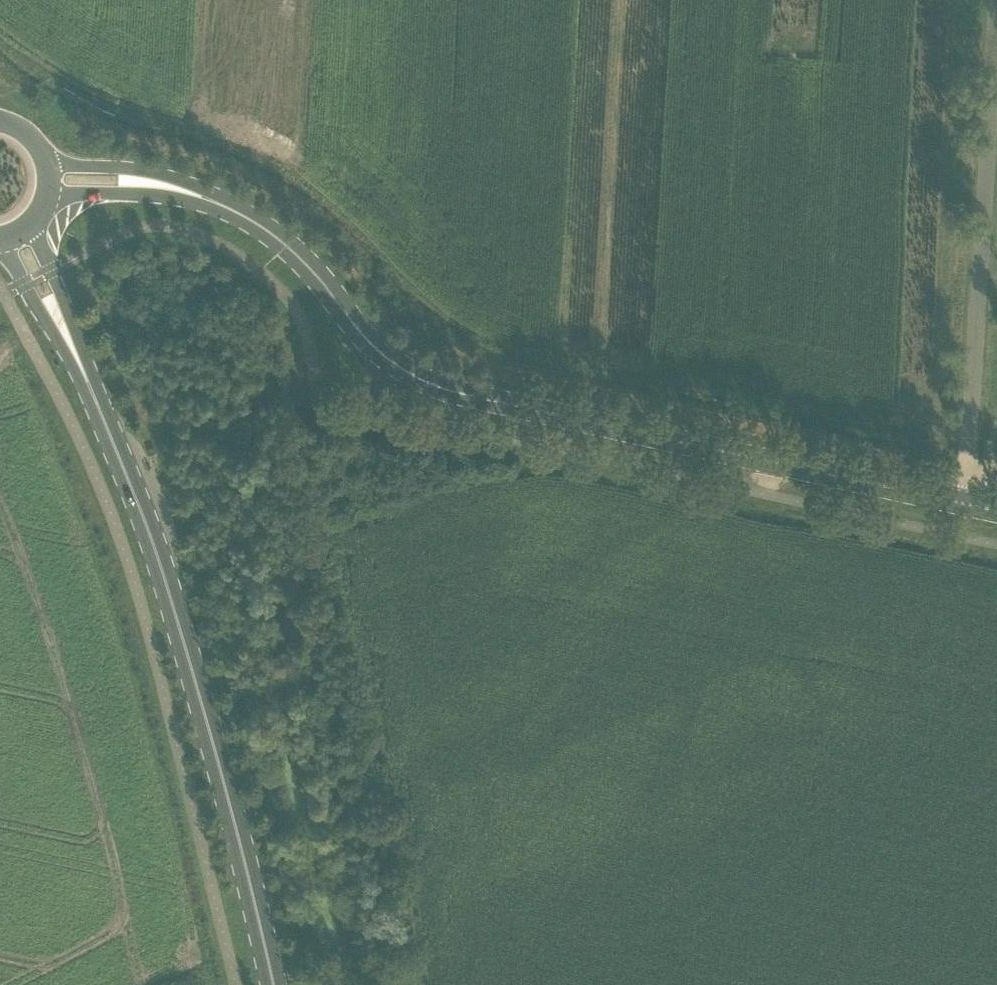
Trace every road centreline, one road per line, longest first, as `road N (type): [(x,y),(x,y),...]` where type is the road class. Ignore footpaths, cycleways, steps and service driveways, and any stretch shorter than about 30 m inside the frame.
road 1 (tertiary): [(962,501),(439,387),(378,349),(271,232),(228,206),(161,184)]
road 2 (secondary): [(275,984),(179,602),(66,339)]
road 3 (unclassified): [(962,501),(983,0)]
road 4 (secondary): [(66,339),(34,218)]
road 5 (tertiary): [(161,184),(117,167),(44,160)]

